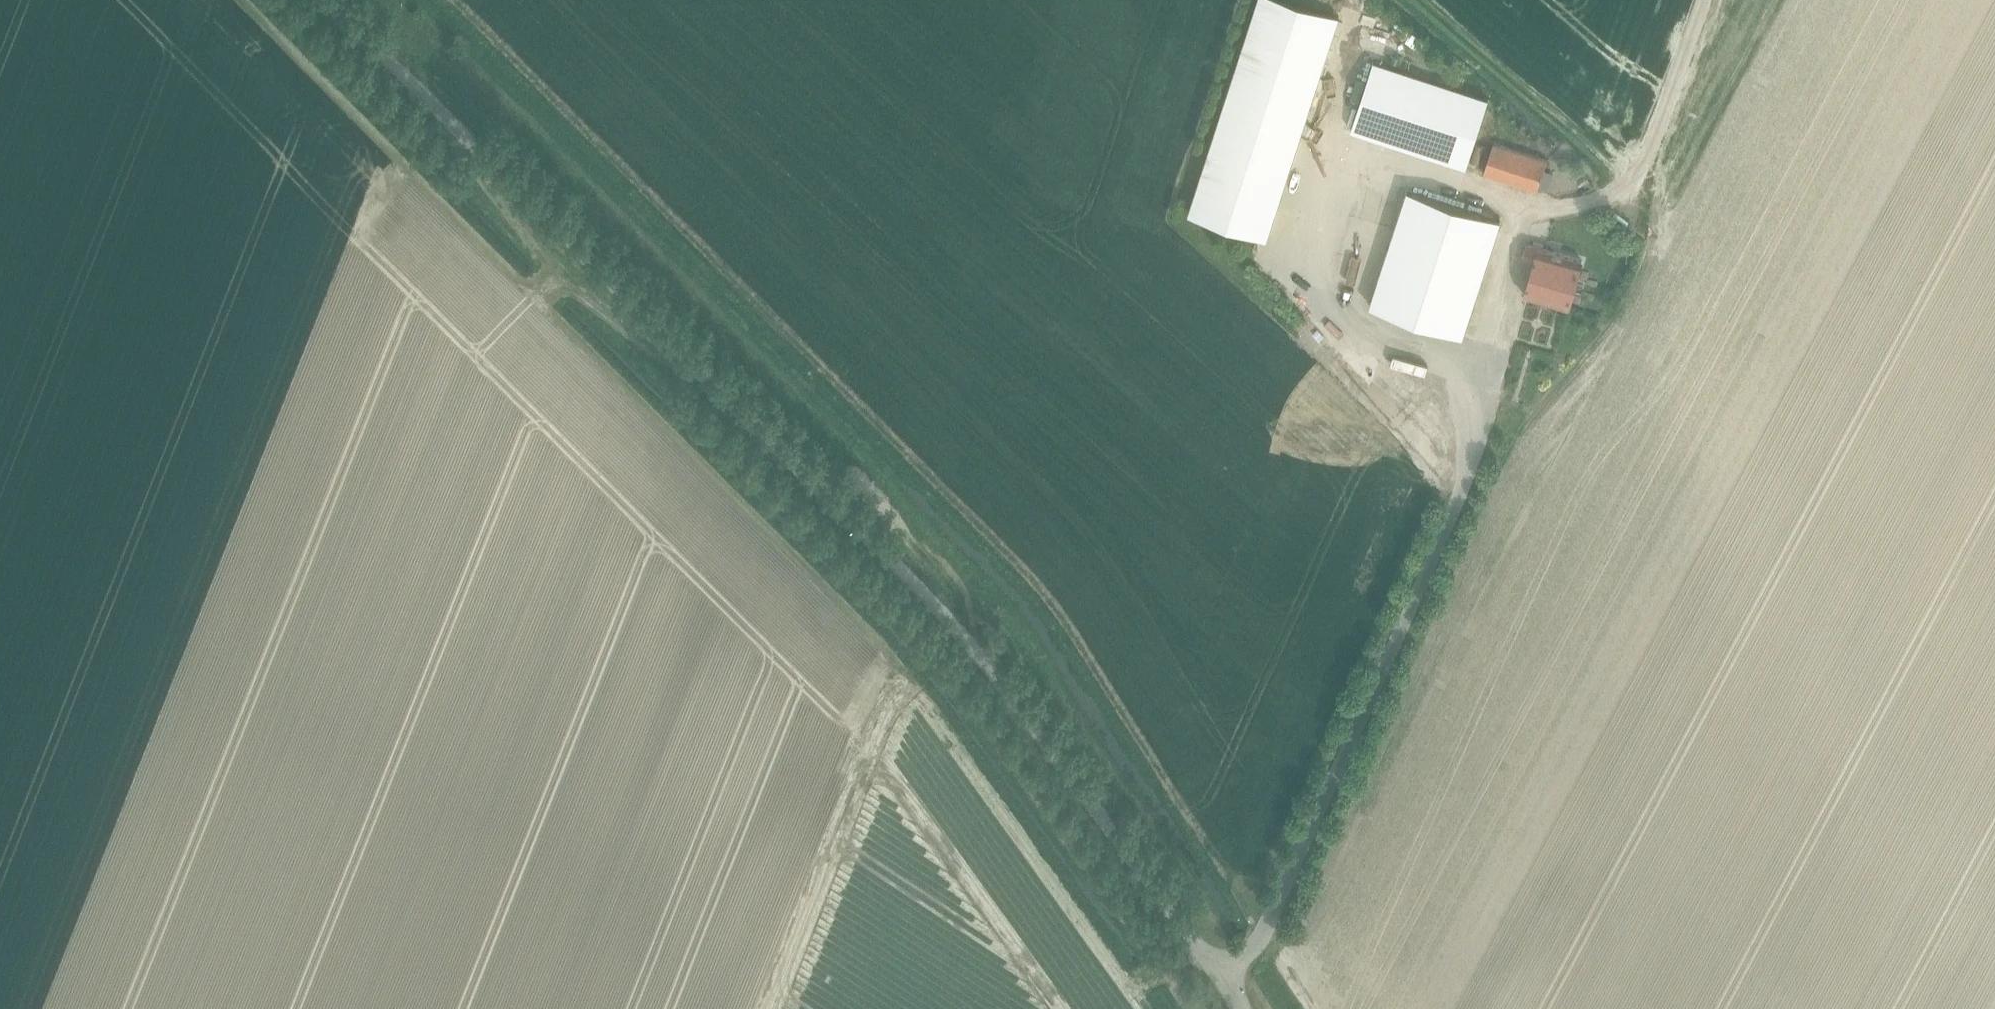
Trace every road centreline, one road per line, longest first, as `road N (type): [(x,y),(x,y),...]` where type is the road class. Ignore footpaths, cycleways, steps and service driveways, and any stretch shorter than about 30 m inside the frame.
road 1 (unclassified): [(1242,1008),(1049,740),(939,607),(337,0)]
road 2 (track): [(1527,208),(1600,201),(1644,172),(1708,0)]

